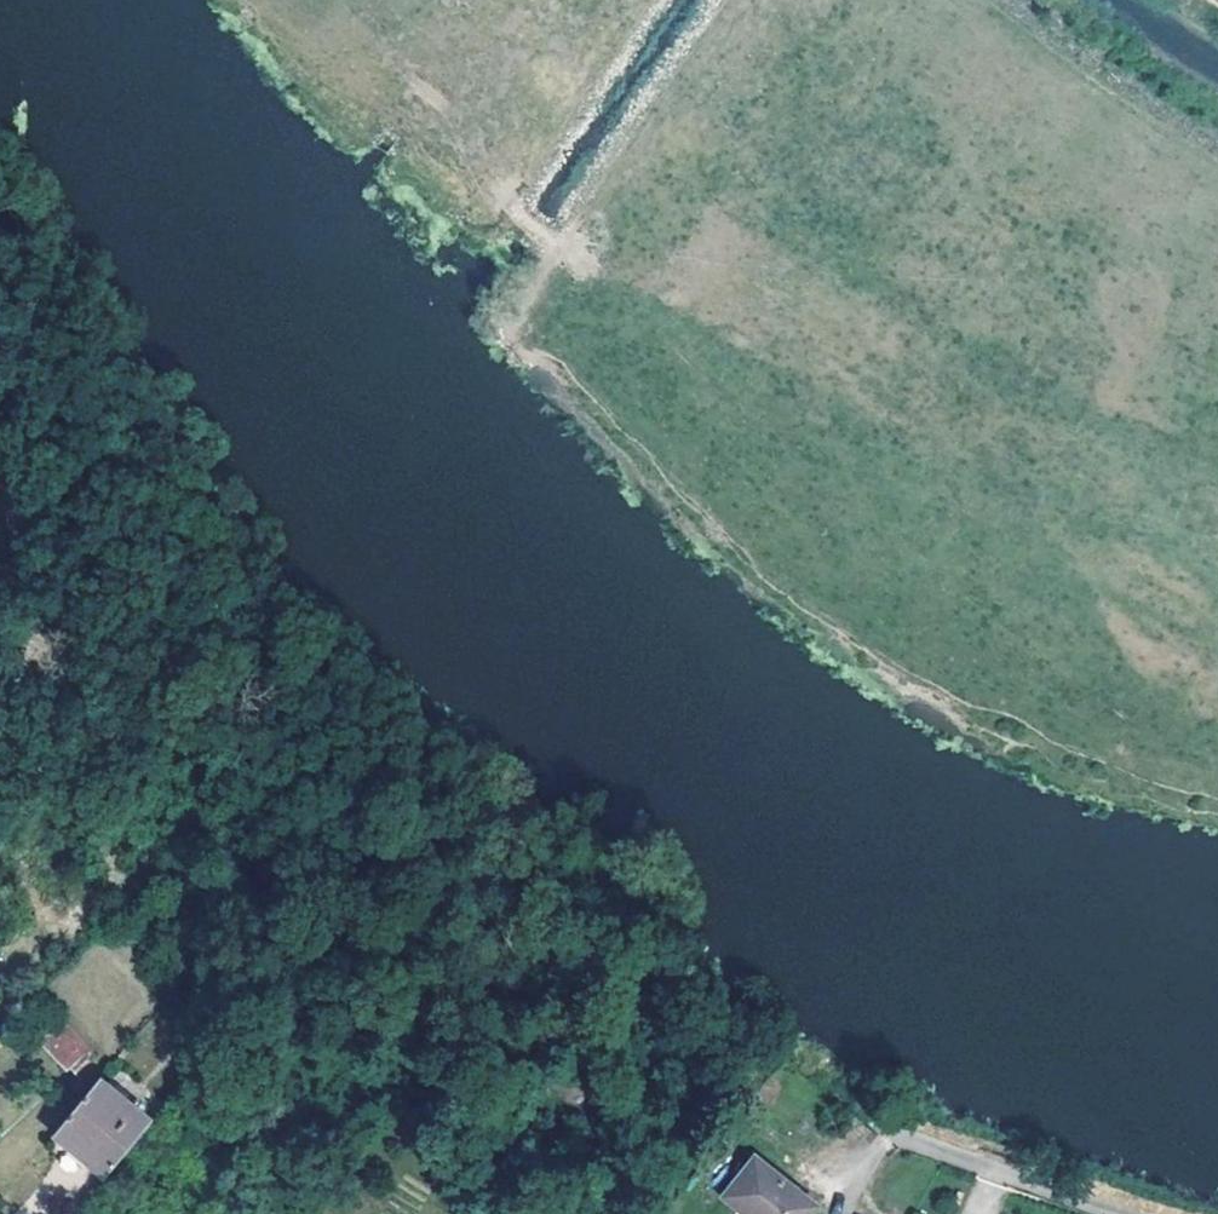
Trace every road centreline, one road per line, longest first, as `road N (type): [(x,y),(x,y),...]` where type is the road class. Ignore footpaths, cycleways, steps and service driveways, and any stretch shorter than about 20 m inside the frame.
road 1 (unclassified): [(903,1140),(1089,1213)]

